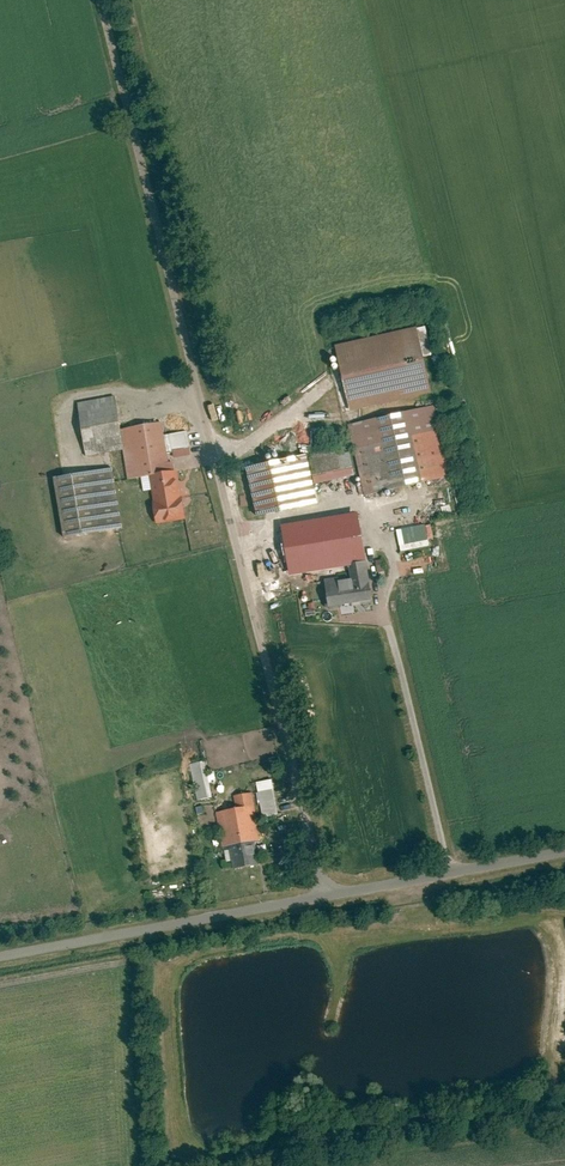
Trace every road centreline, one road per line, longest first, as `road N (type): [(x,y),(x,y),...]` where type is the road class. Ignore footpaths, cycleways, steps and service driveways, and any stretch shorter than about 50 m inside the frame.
road 1 (residential): [(325,895),(103,0)]
road 2 (unclassified): [(325,895),(0,957)]
road 3 (unclassified): [(564,852),(325,895)]

